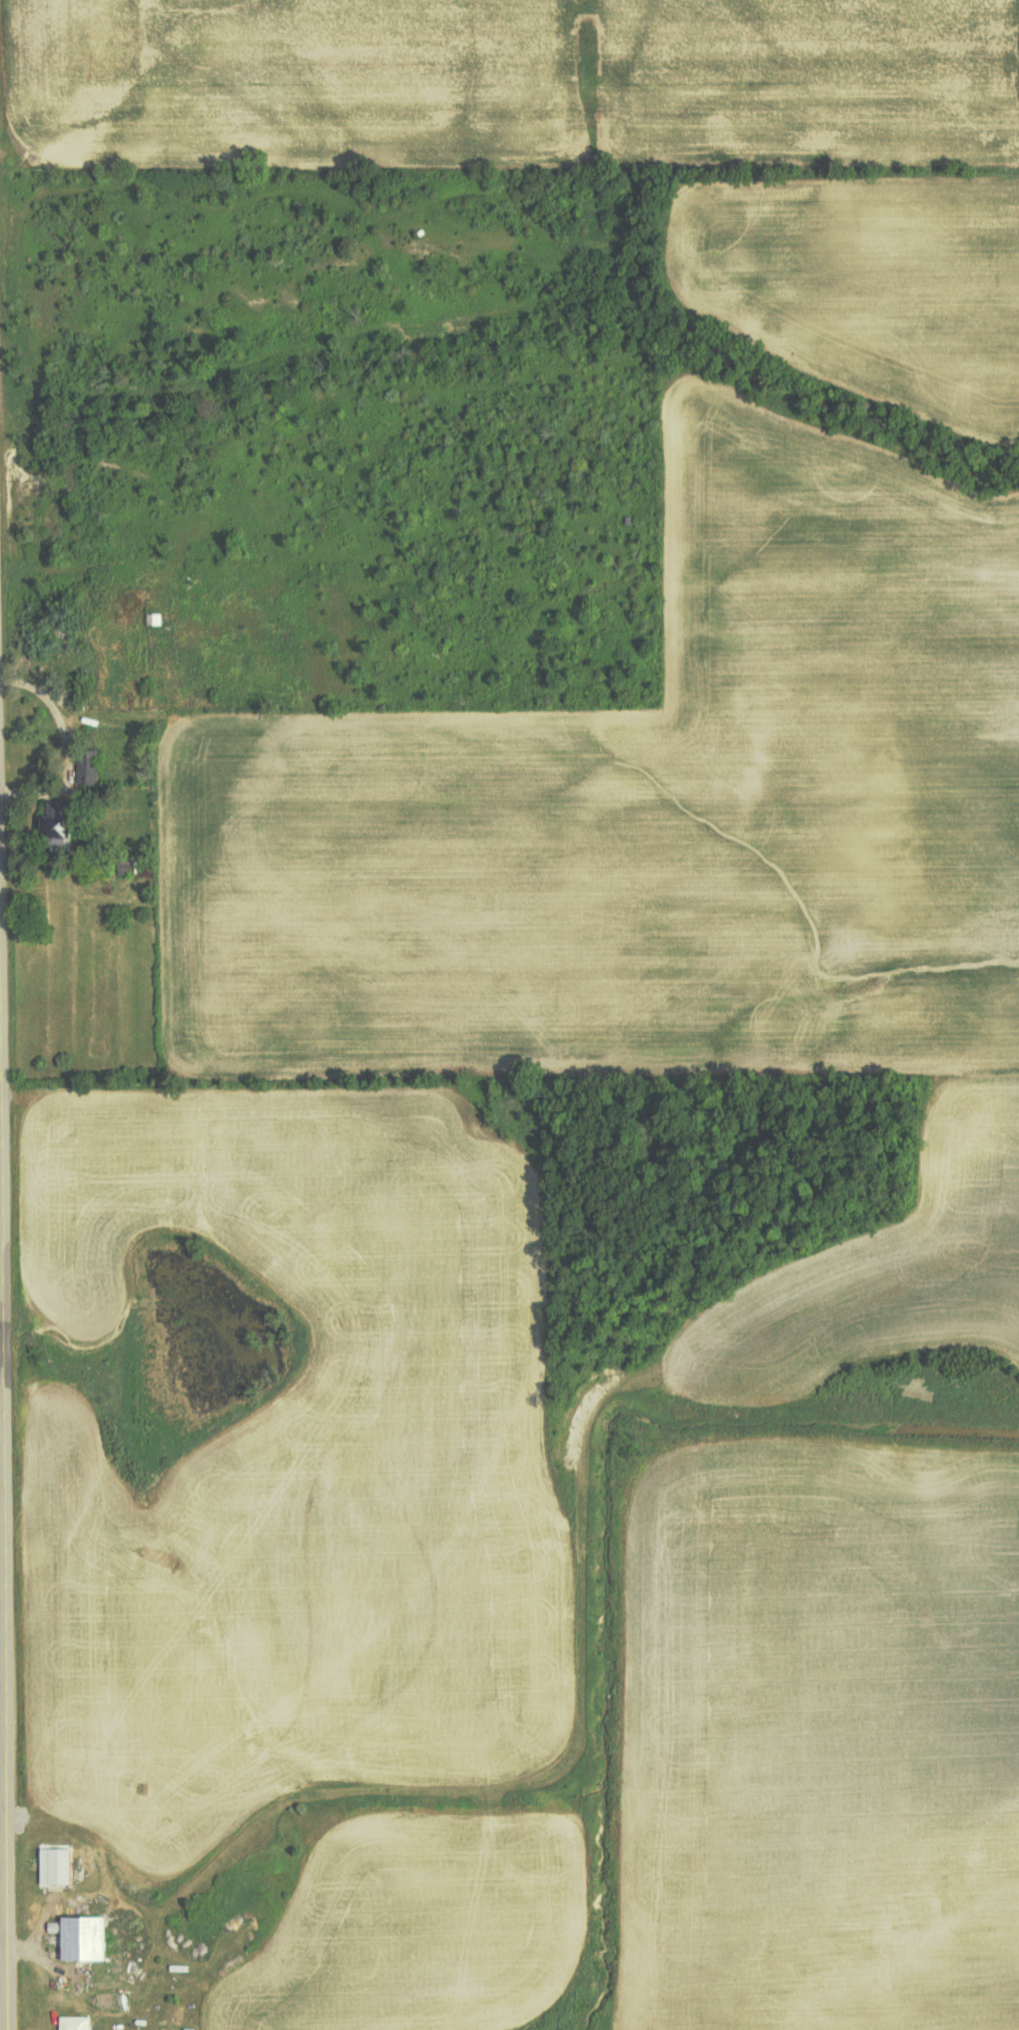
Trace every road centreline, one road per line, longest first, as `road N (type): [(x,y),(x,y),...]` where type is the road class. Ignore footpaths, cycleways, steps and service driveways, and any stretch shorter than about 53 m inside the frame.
road 1 (tertiary): [(0,1046),(6,2029)]

